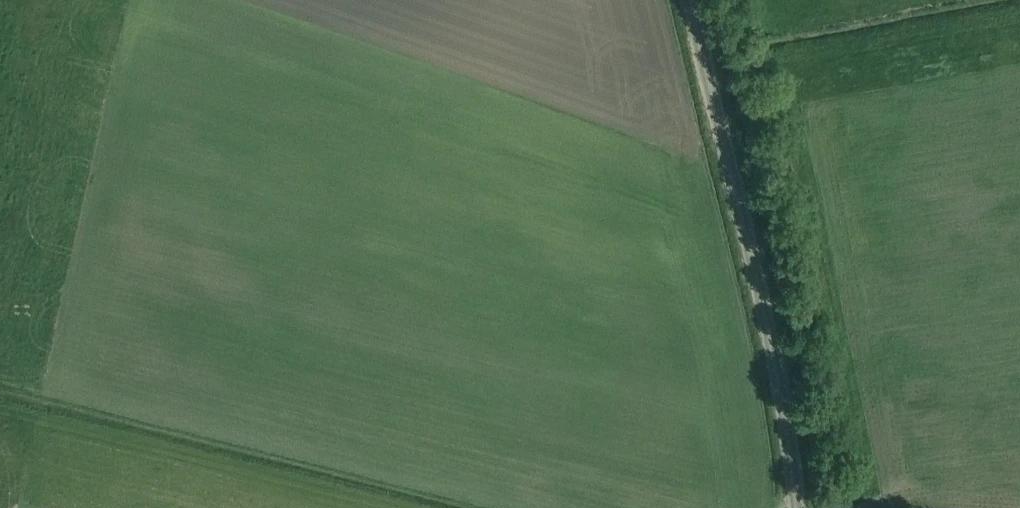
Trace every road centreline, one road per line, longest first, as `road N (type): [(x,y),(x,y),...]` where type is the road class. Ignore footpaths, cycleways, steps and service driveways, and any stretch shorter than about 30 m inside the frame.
road 1 (unclassified): [(797,507),(772,343),(690,0)]

